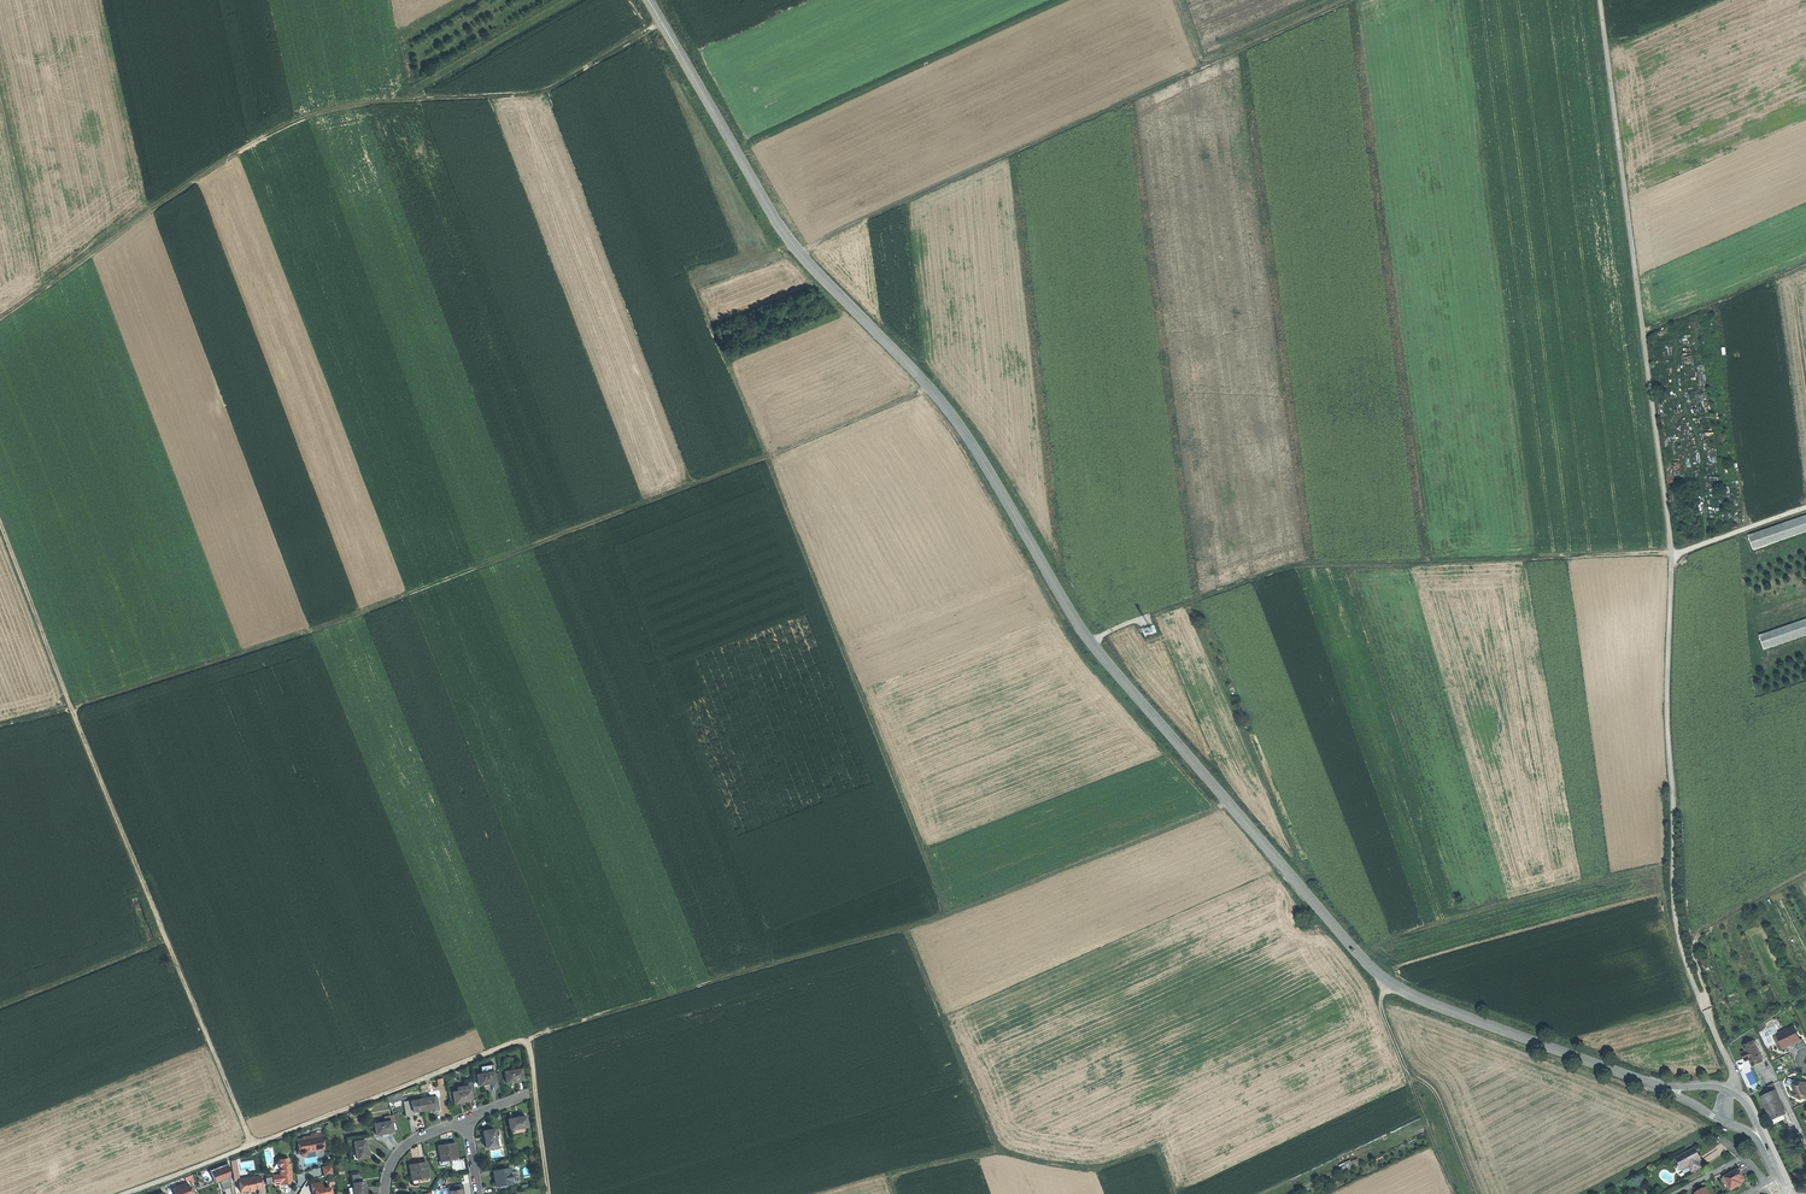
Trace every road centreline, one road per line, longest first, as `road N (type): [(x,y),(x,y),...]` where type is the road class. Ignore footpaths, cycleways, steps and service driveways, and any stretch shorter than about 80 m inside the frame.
road 1 (secondary): [(1657,1085),(1413,997),(1357,954),(1088,640),(959,424),(799,254),(648,0)]
road 2 (track): [(1722,1121),(1732,1076),(1675,917),(1673,553),(1601,0)]
road 3 (track): [(0,725),(314,630),(929,389)]
road 4 (track): [(1354,0),(799,254),(752,253),(691,274),(767,457)]
road 5 (track): [(0,319),(226,154),(305,116),(377,101),(541,91),(661,22)]
road 6 (track): [(1229,805),(910,929),(531,1036)]
road 7 (track): [(252,1145),(0,519)]
road 8 (track): [(1673,553),(1299,564),(1088,640)]
road 9 (track): [(1174,1193),(1155,1148),(1100,1171),(1001,1154),(910,929)]
road 10 (track): [(531,1036),(124,1193)]
road 11 (track): [(1673,859),(1386,937),(1357,954)]
road 12 (track): [(1458,1193),(1382,1012),(1387,982)]
road 13 (track): [(1805,874),(1699,934),(1697,957),(1710,994),(1703,1006)]
road 14 (track): [(167,941),(0,1008)]
road 15 (track): [(1643,332),(1805,262)]
road 16 (track): [(548,1193),(531,1036)]
road 17 (track): [(1478,1193),(1438,1088),(1407,1071)]
road 18 (track): [(1673,553),(1805,508)]
road 19 (secondary): [(1764,1146),(1750,1110),(1732,1092),(1657,1085)]
road 20 (track): [(1000,1153),(891,1174),(894,1193)]
road 21 (secondary): [(1657,1085),(1764,1146)]
road 22 (residential): [(466,1119),(402,1149),(384,1193)]

